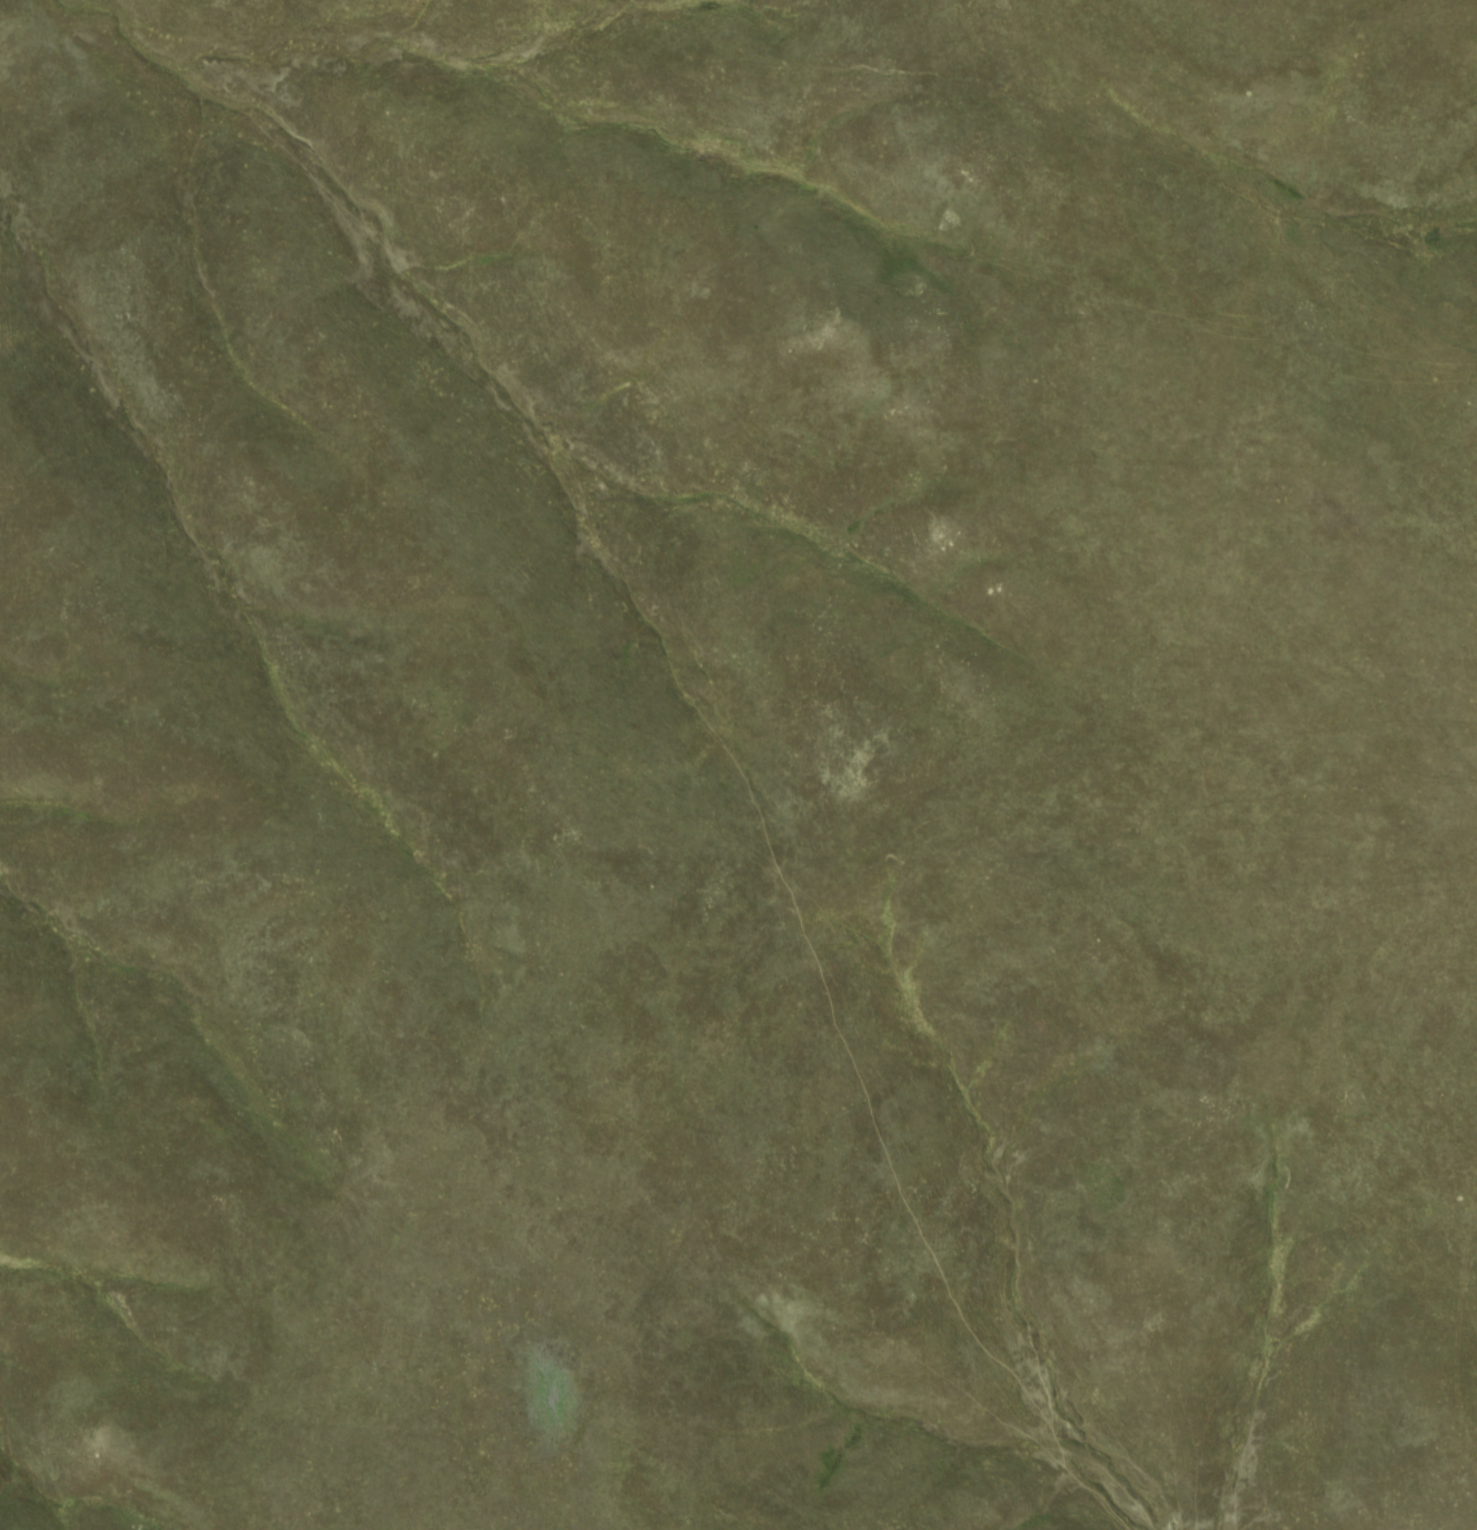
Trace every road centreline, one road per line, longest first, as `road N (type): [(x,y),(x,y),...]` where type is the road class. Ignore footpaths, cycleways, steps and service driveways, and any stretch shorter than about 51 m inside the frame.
road 1 (track): [(1476,550),(1453,519),(1163,284),(1030,135),(1034,0)]

